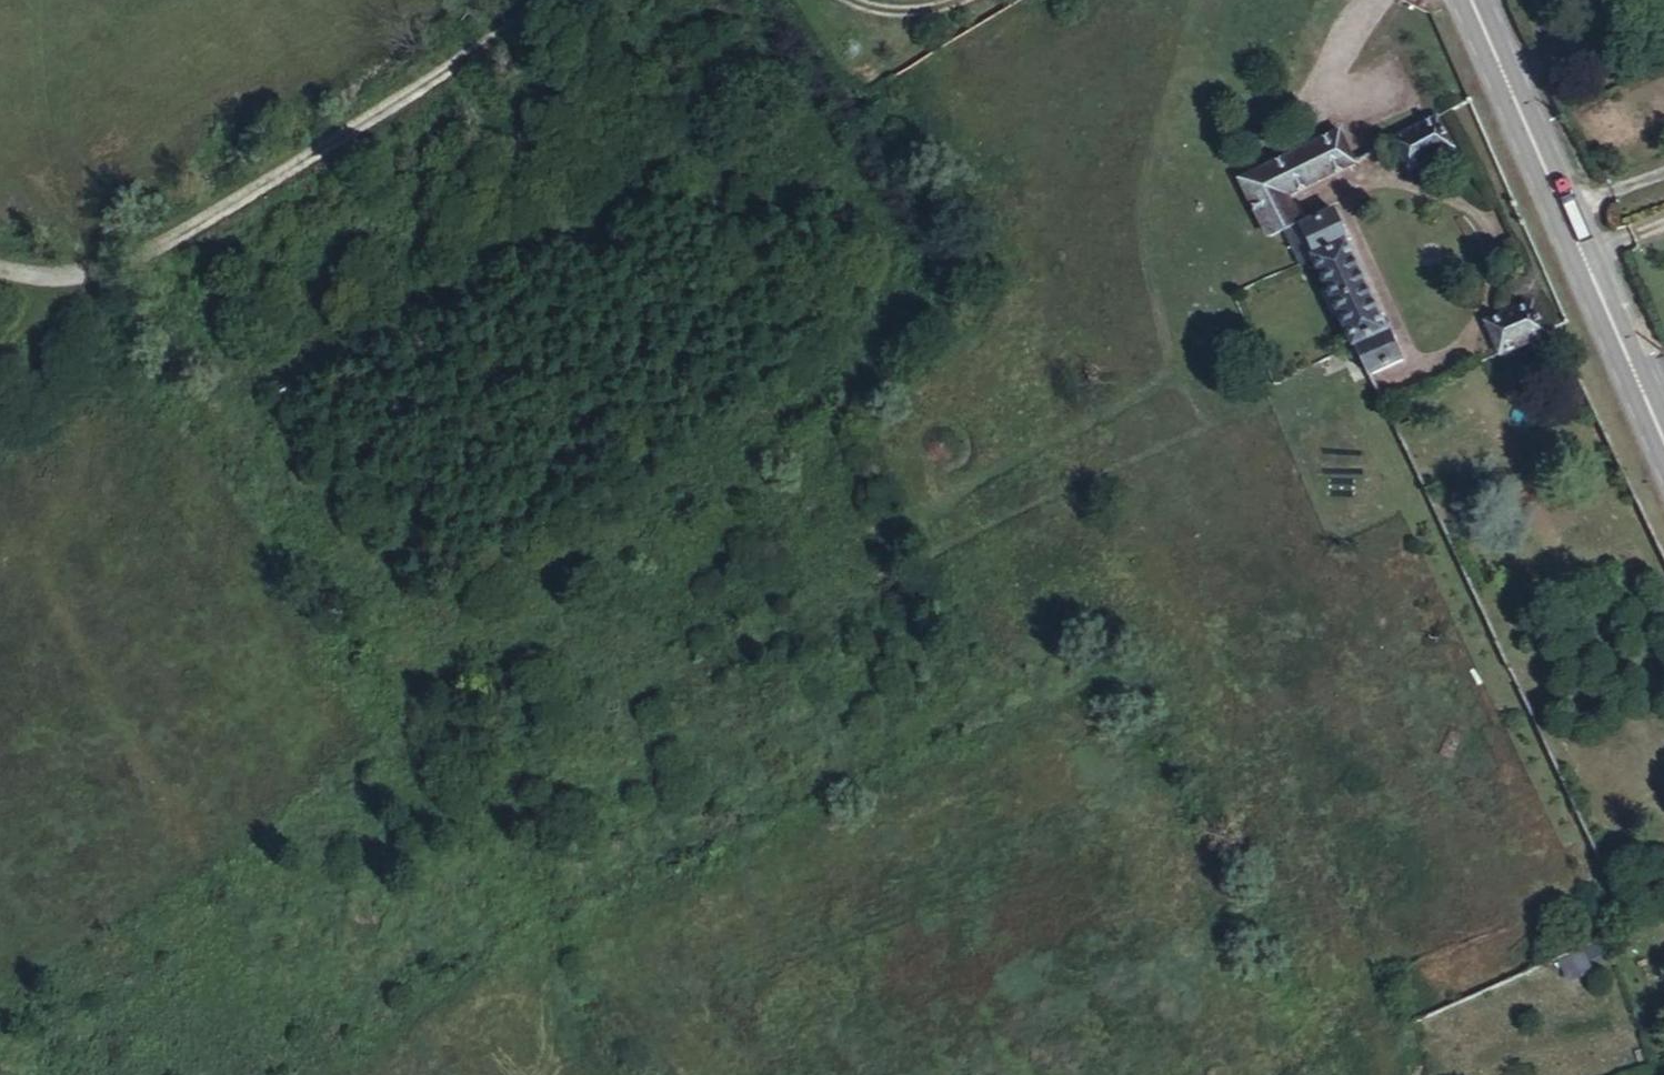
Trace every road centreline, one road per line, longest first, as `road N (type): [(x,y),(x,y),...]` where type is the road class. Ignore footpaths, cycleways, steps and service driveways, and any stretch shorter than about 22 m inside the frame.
road 1 (track): [(540,0),(398,110),(206,227),(125,267),(28,280),(0,272)]
road 2 (primary): [(1663,434),(1474,0)]

